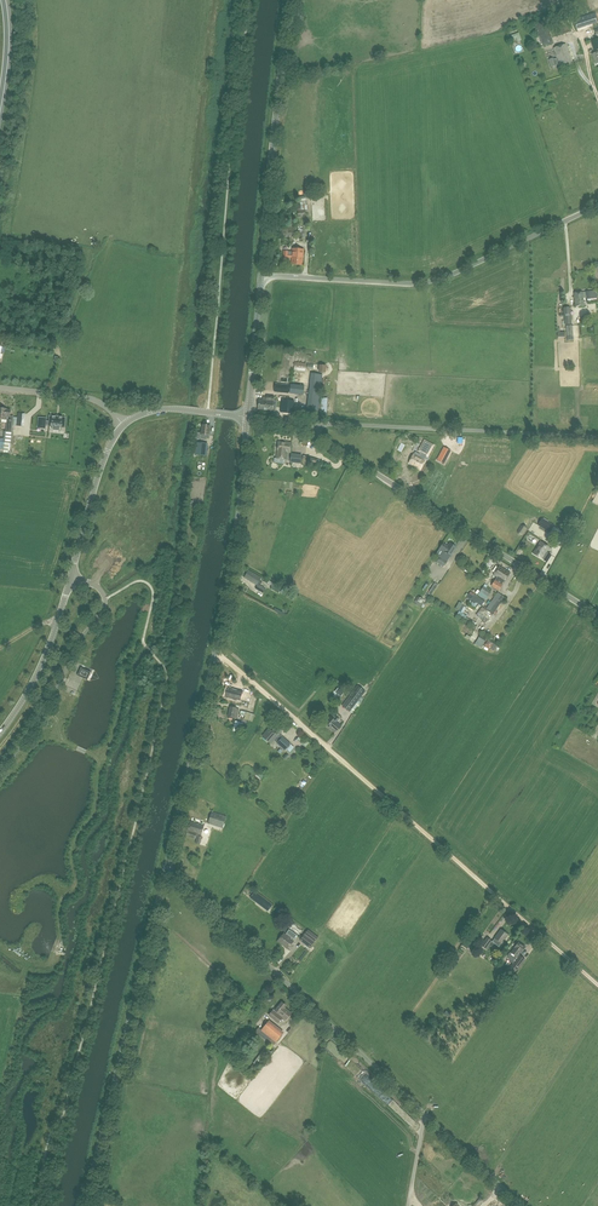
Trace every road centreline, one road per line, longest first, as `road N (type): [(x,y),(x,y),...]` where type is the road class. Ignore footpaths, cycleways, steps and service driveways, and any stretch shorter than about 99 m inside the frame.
road 1 (track): [(597,985),(215,650)]
road 2 (tertiary): [(166,867),(227,584),(247,417)]
road 3 (unclassified): [(424,1115),(166,867)]
road 4 (unclassified): [(261,274),(427,283),(597,205)]
road 5 (tertiary): [(85,1205),(166,867)]
road 6 (unclassified): [(597,615),(309,431)]
road 7 (unclassified): [(597,437),(337,424),(309,431)]
road 8 (tertiary): [(261,274),(290,0)]
road 9 (track): [(45,710),(66,742),(98,764),(95,808),(73,850),(75,883),(60,903),(61,946)]
road 10 (unclassified): [(0,771),(104,610),(100,589),(70,578)]
road 11 (tertiary): [(0,733),(39,671),(70,578)]
road 12 (tertiary): [(70,578),(97,477),(124,424)]
road 13 (tertiary): [(247,417),(261,274)]
road 14 (unclassified): [(124,424),(93,399),(0,388)]
road 15 (unclassified): [(519,1205),(424,1115)]

